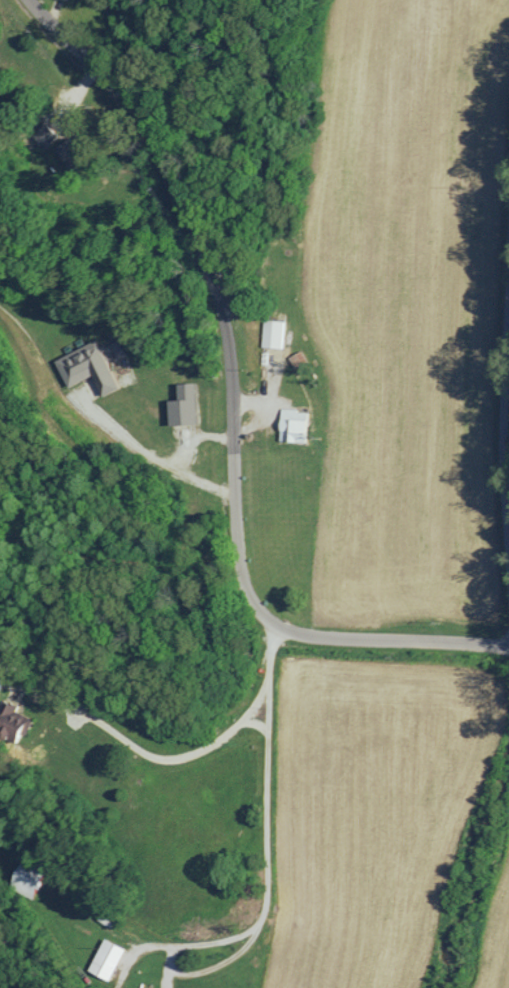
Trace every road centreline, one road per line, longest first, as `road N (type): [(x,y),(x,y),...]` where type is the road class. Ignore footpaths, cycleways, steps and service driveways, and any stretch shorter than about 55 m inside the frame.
road 1 (residential): [(508,647),(254,632),(239,573),(230,408),(202,256),(163,158),(23,0)]
road 2 (residential): [(508,575),(499,394),(508,220)]
road 3 (residential): [(276,637),(264,702),(264,931),(253,937)]
road 4 (residential): [(172,949),(253,937),(235,966),(192,986),(166,978),(172,949)]
road 5 (residential): [(233,495),(132,446),(79,398)]

